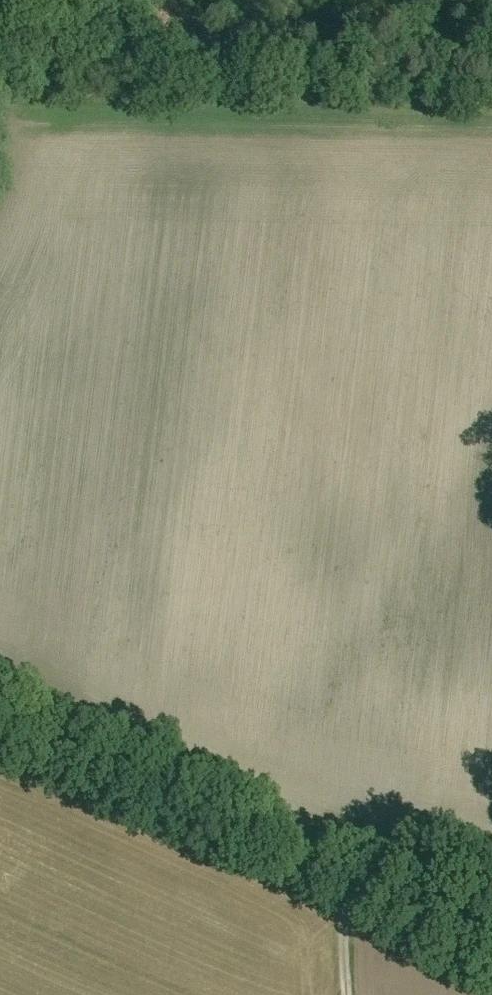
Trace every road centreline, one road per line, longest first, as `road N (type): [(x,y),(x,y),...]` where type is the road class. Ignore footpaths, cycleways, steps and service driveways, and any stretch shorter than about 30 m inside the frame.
road 1 (unclassified): [(491,965),(0,729)]

